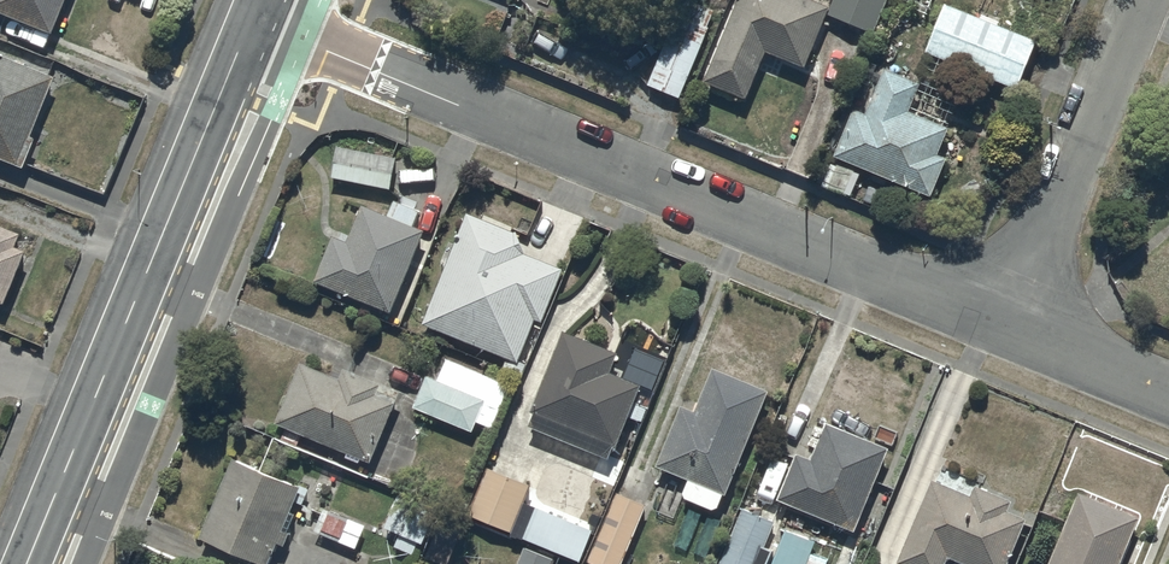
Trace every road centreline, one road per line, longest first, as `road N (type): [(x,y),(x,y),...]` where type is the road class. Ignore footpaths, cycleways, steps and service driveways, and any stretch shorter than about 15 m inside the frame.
road 1 (residential): [(1008,325),(255,20)]
road 2 (residential): [(255,20),(30,563)]
road 3 (residential): [(1008,325),(1140,0)]
road 4 (residential): [(1168,392),(1008,325)]

